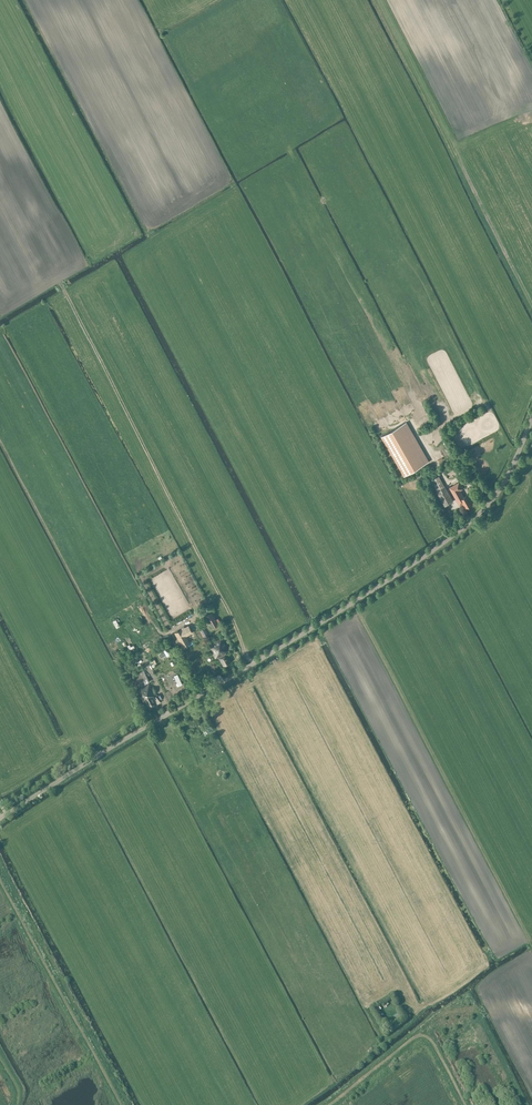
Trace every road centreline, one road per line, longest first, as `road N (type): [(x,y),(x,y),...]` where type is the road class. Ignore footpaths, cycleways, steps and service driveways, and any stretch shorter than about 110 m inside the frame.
road 1 (unclassified): [(0,820),(461,531),(506,482),(531,421)]

